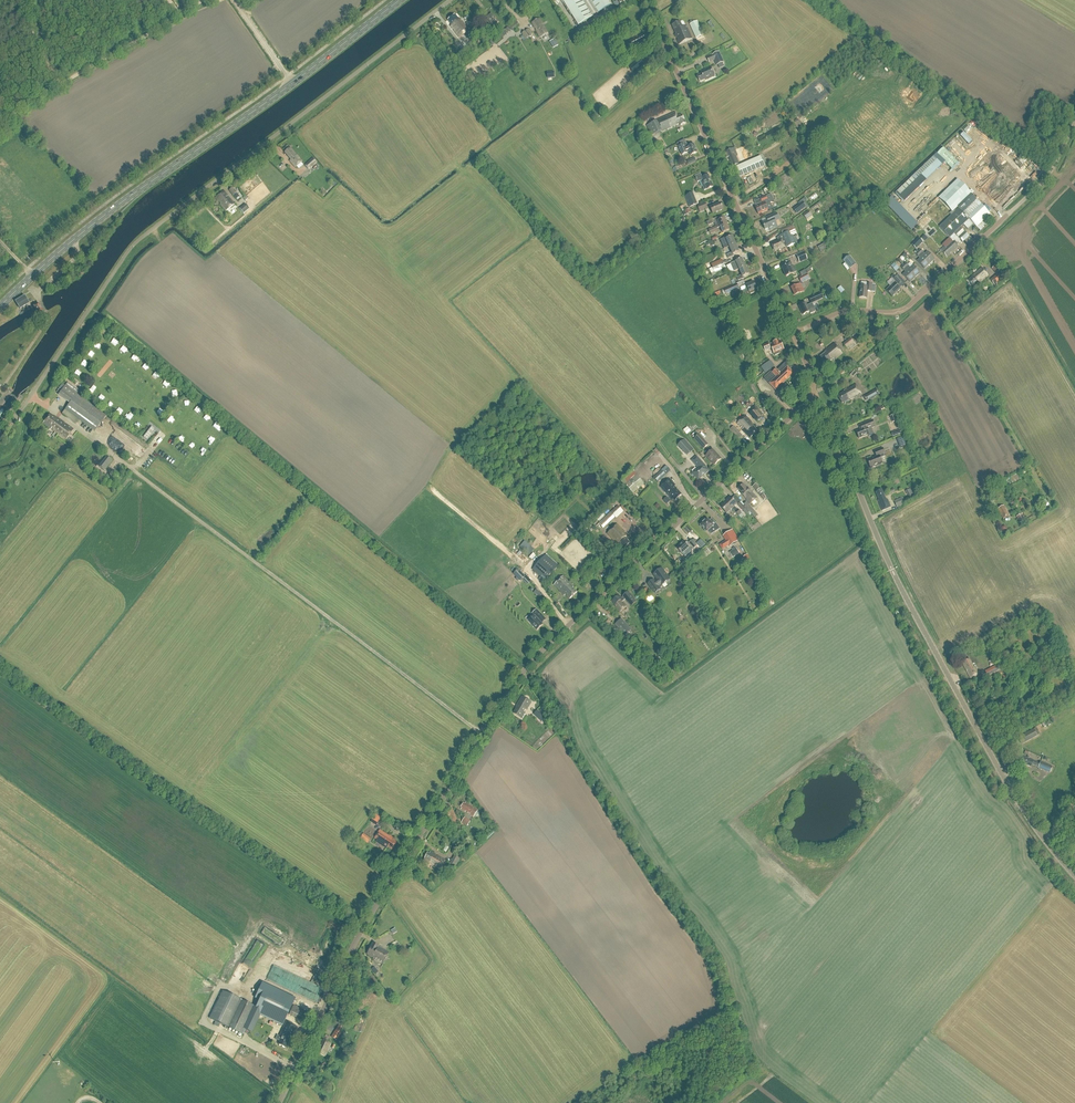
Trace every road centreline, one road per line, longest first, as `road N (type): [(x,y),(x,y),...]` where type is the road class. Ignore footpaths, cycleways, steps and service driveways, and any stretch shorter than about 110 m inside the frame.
road 1 (tertiary): [(279,1102),(361,931),(526,667),(812,397)]
road 2 (unclassified): [(0,442),(133,246),(451,0)]
road 3 (tertiary): [(1074,876),(1020,806),(962,703),(892,570),(825,409),(812,397)]
road 4 (track): [(56,413),(483,735)]
road 5 (unclassified): [(793,333),(837,314),(912,304),(1045,180),(1074,121)]
road 6 (primary): [(0,306),(105,214),(292,84)]
road 7 (tertiary): [(793,333),(644,0)]
road 8 (track): [(0,123),(203,0)]
road 9 (track): [(927,290),(1046,492)]
road 10 (primary): [(292,84),(399,0)]

